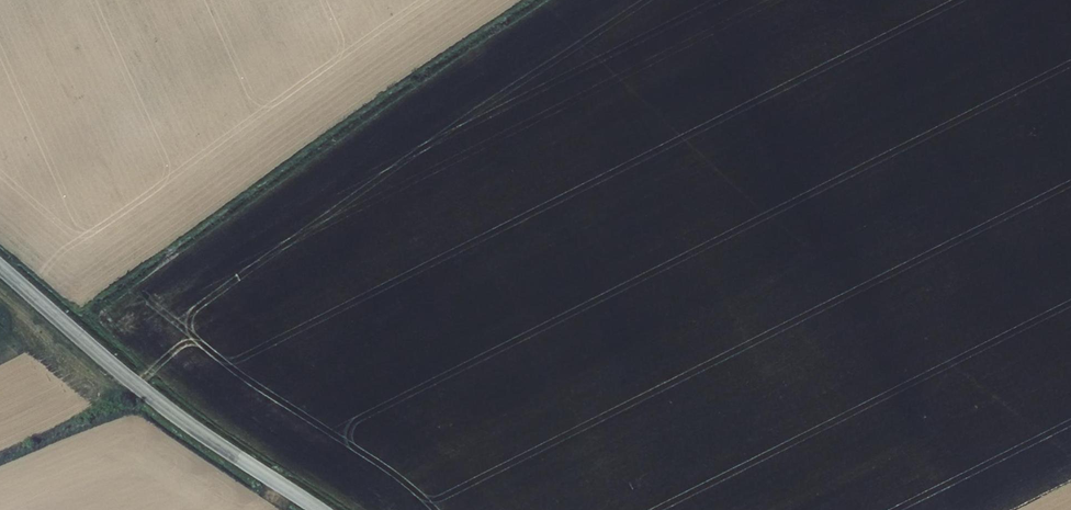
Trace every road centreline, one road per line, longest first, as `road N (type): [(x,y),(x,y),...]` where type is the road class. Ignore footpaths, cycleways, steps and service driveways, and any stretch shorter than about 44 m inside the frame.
road 1 (tertiary): [(0,266),(147,393),(320,509)]

